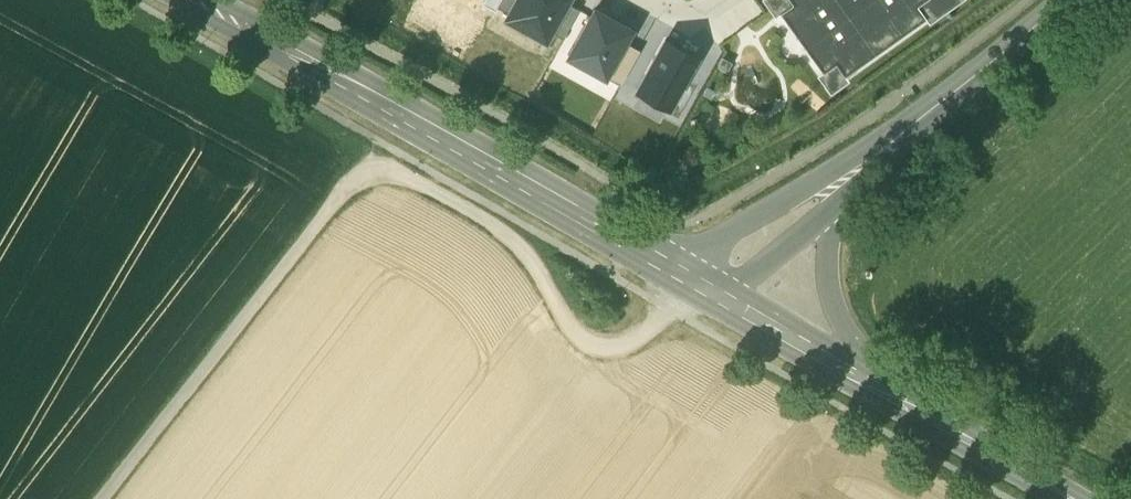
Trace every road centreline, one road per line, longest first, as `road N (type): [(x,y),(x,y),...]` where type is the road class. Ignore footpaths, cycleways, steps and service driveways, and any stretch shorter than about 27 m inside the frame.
road 1 (track): [(668,307),(635,338),(609,348),(584,342),(532,256),(401,171),(351,180),(105,498)]
road 2 (tertiary): [(187,0),(377,93),(701,282)]
road 3 (tertiary): [(847,368),(1072,498)]
road 4 (unclassified): [(849,164),(1049,0)]
road 5 (unclassified): [(847,368),(827,293),(849,164)]
road 6 (unclassified): [(701,282),(849,164)]
road 7 (tertiary): [(701,282),(847,368)]

